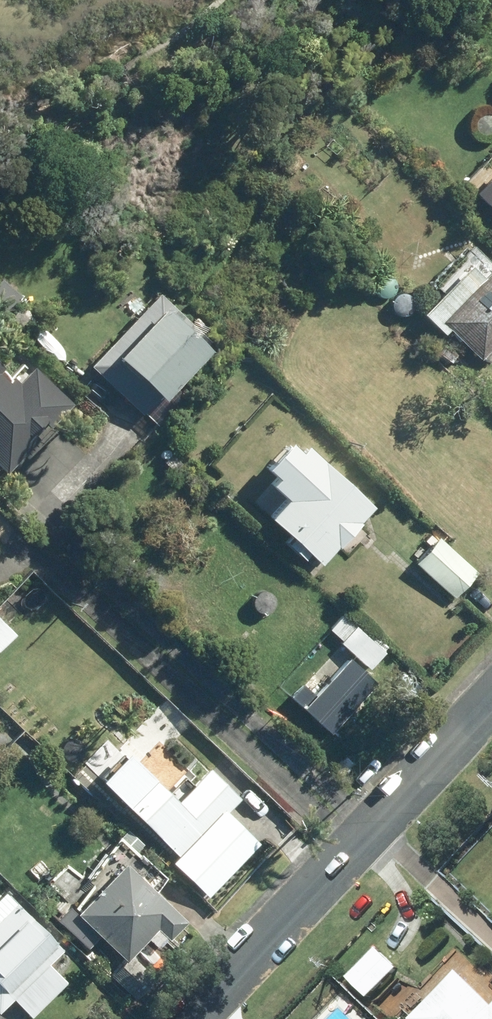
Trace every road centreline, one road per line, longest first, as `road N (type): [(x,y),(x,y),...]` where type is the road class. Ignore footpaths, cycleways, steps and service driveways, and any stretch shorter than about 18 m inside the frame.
road 1 (tertiary): [(491,702),(195,1018)]

